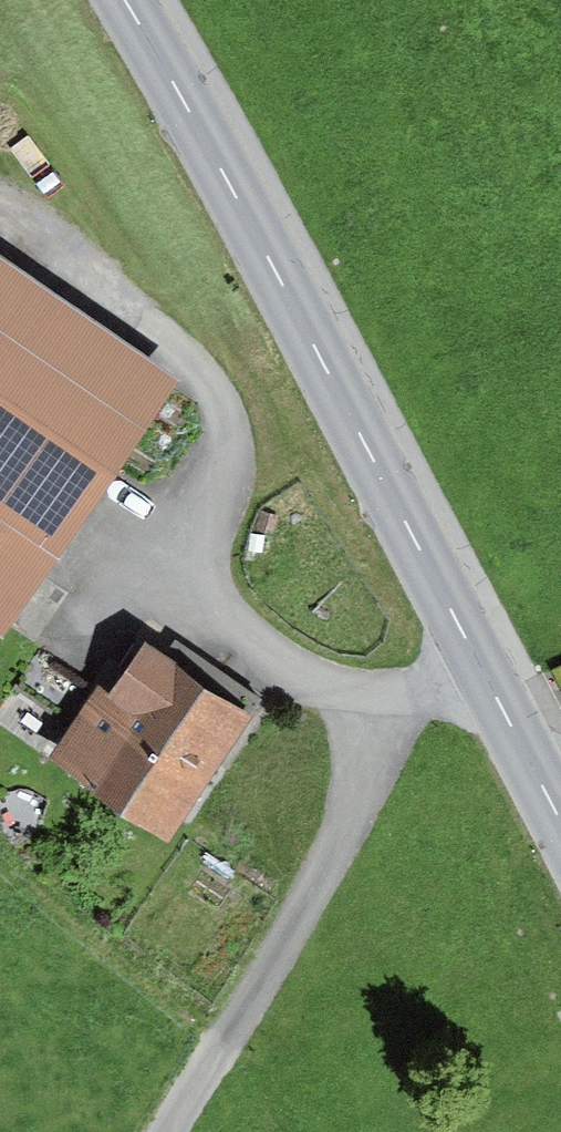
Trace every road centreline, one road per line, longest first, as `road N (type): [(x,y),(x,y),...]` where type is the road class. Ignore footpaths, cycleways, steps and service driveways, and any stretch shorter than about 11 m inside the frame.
road 1 (tertiary): [(123,0),(215,147),(560,823)]
road 2 (track): [(173,1131),(229,1054),(415,700)]
road 3 (track): [(0,215),(116,293),(185,355),(225,423),(228,461),(215,504),(161,577)]

